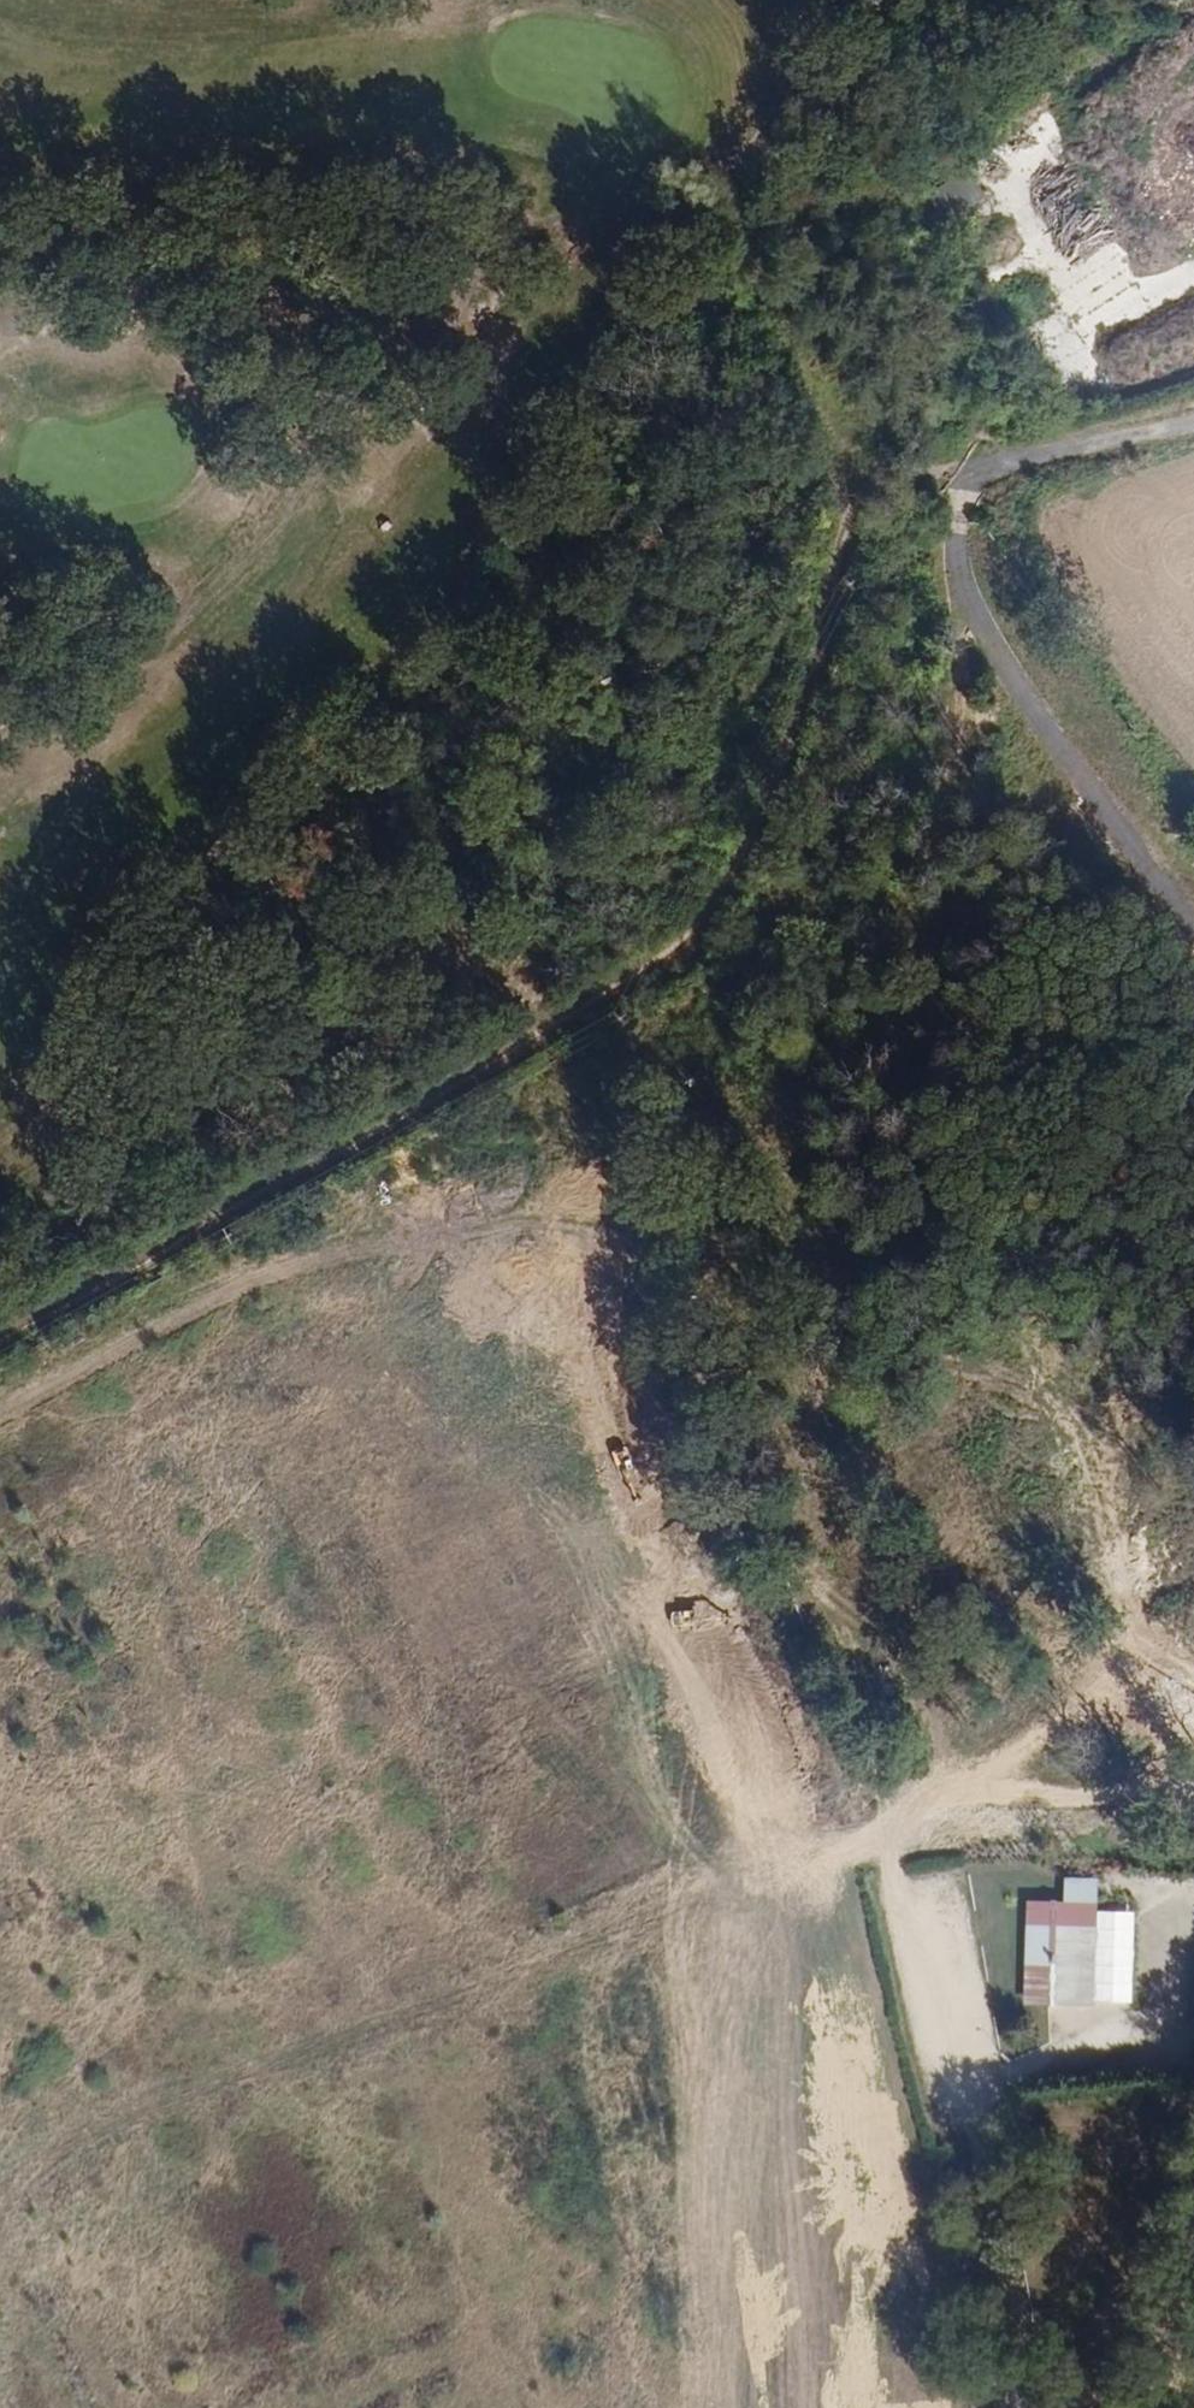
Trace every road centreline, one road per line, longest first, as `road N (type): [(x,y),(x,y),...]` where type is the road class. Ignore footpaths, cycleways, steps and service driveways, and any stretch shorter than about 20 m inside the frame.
road 1 (track): [(1039,2407),(1041,2264),(910,1770),(647,1358),(588,1012)]
road 2 (track): [(588,1012),(663,955),(733,878),(780,777),(819,660),(850,509),(1193,419)]
road 3 (track): [(0,1339),(588,1012)]

